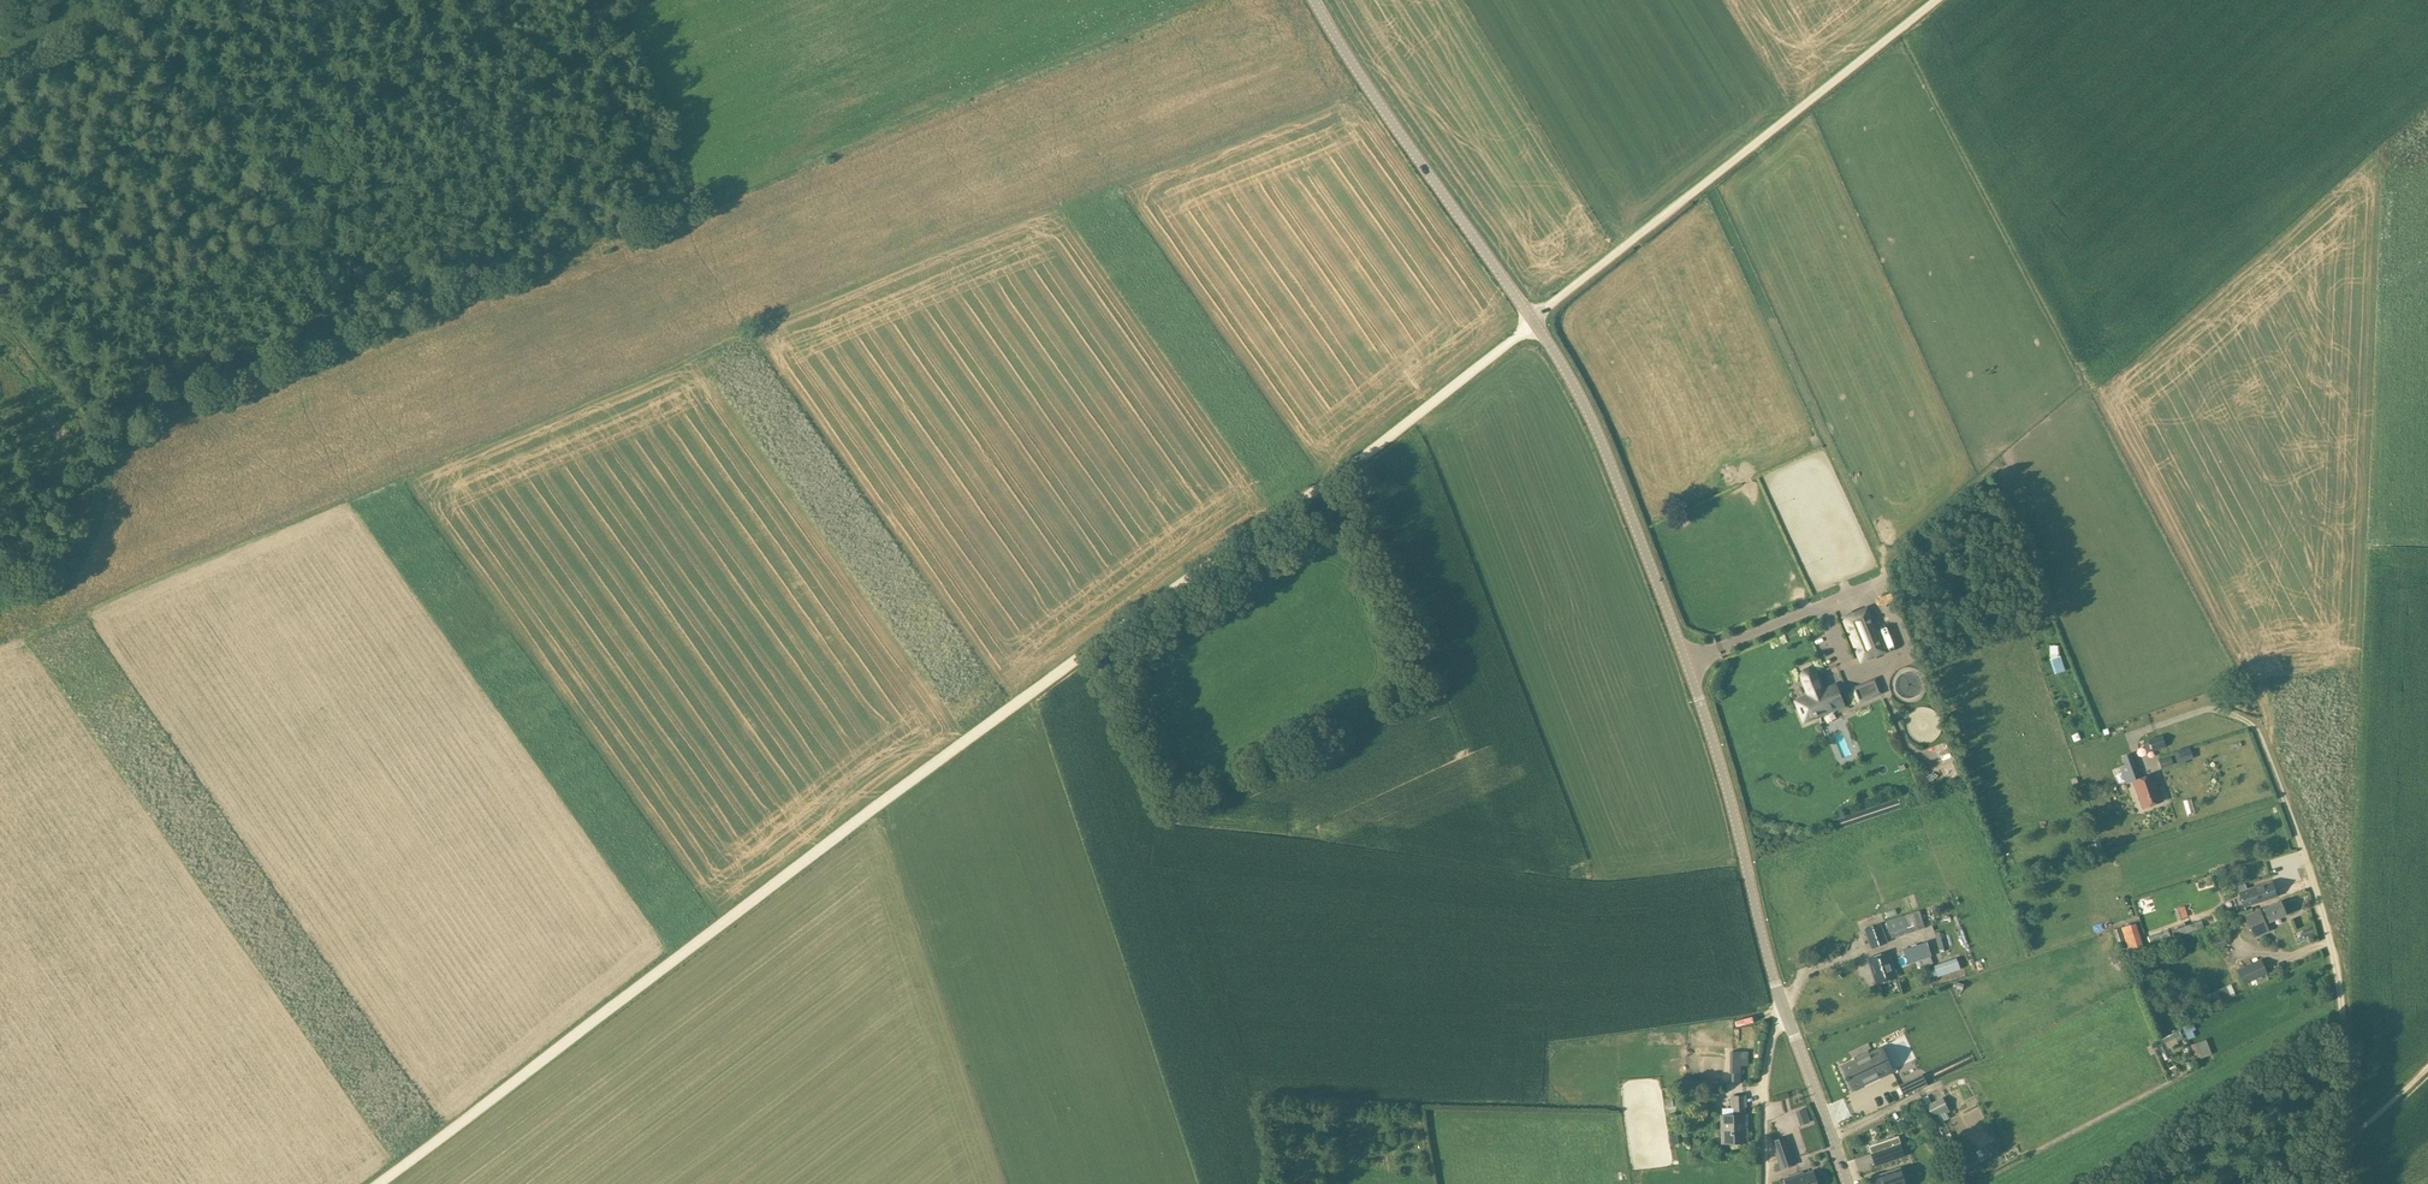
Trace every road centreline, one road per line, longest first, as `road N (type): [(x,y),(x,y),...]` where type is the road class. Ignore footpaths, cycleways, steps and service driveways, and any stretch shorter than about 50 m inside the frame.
road 1 (tertiary): [(1851,1183),(1777,985),(1714,736),(1585,402),(1317,0)]
road 2 (track): [(1537,323),(880,808)]
road 3 (track): [(880,808),(384,1183)]
road 4 (track): [(2350,1183),(2348,1028),(2334,946),(2259,732),(2219,710),(2132,737)]
road 5 (track): [(1537,323),(1936,0)]
road 6 (track): [(2263,1183),(2347,1142),(2427,1056)]
road 7 (track): [(1765,1183),(1765,1078),(1775,1034),(1789,1016)]

